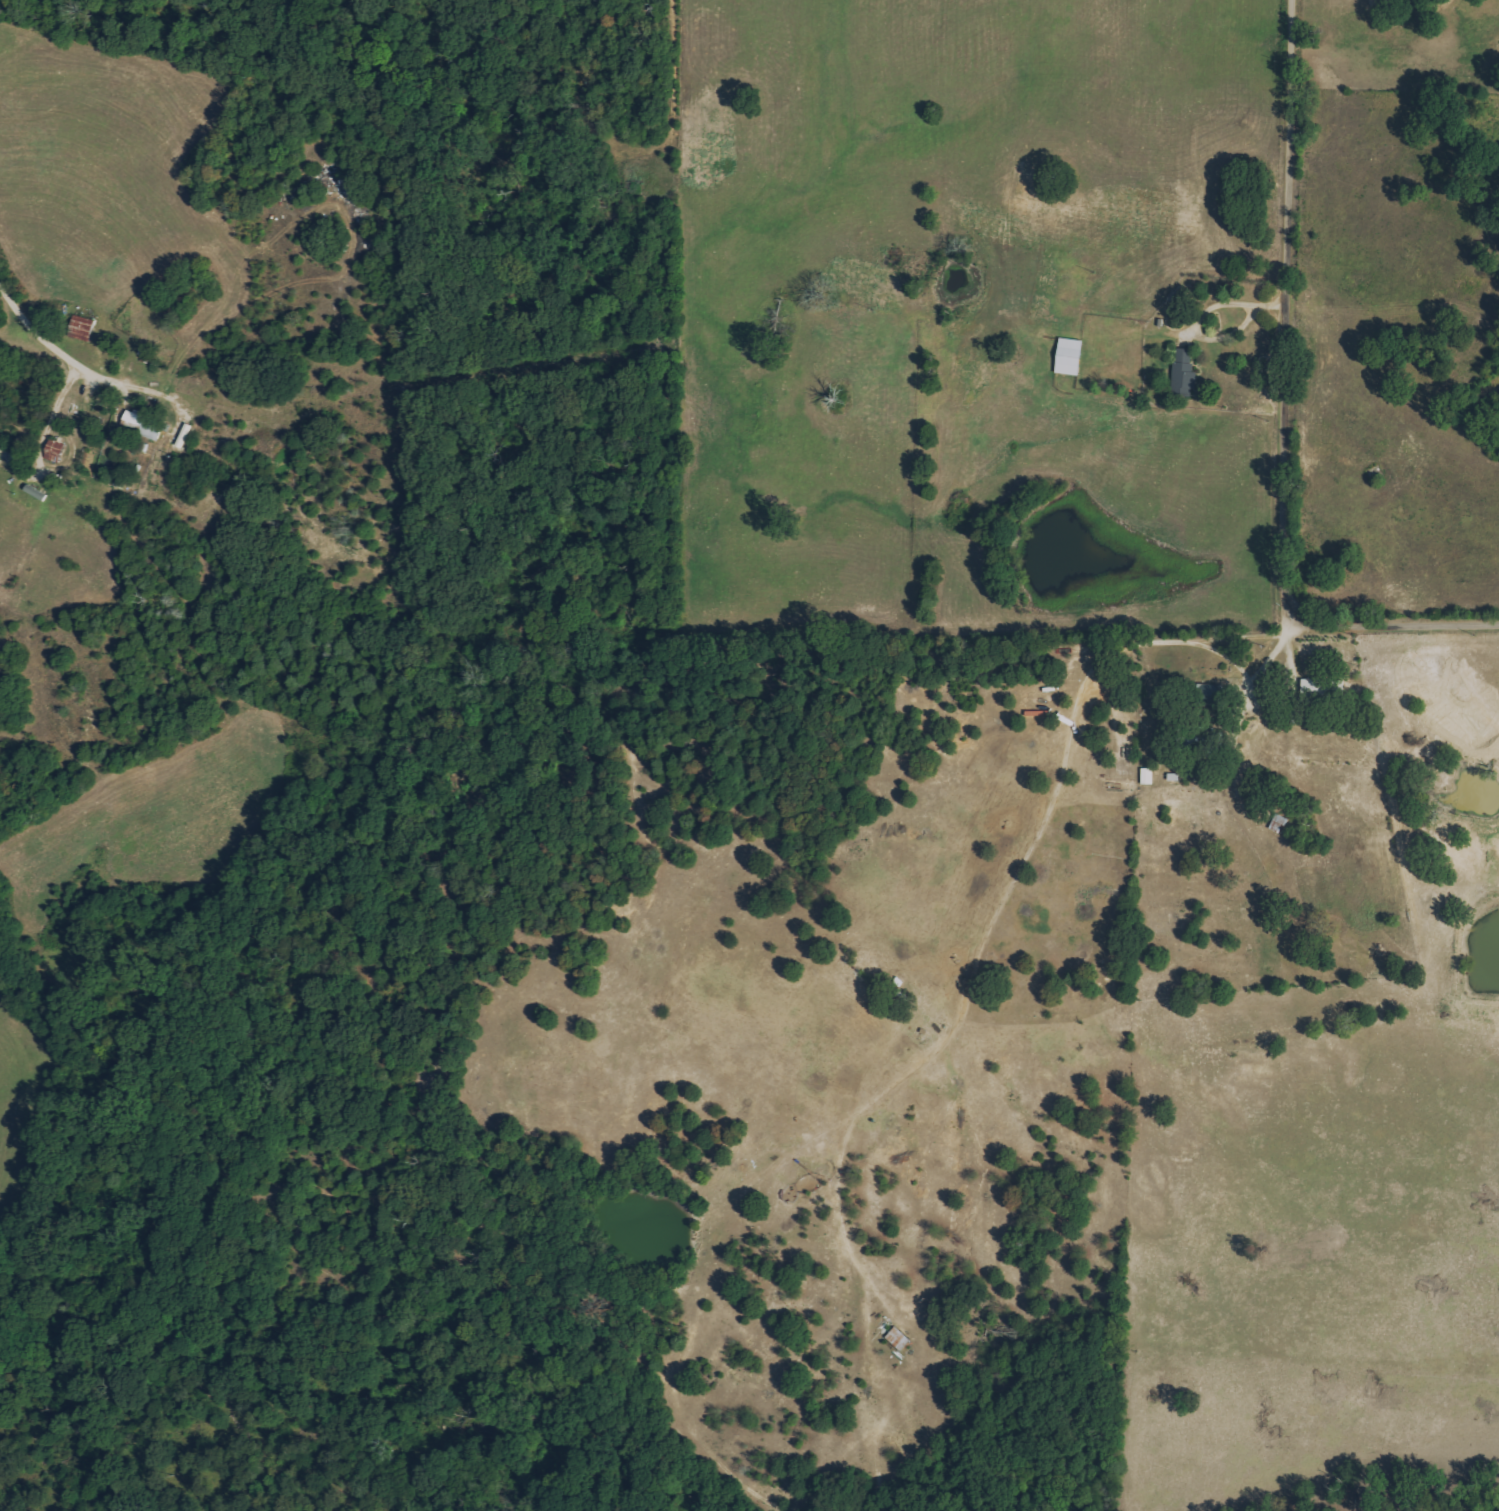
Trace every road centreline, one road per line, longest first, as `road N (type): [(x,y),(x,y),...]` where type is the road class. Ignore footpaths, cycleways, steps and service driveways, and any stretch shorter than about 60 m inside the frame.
road 1 (residential): [(1303,618),(1291,607),(1284,549),(1292,0)]
road 2 (residential): [(1498,624),(1303,618)]

